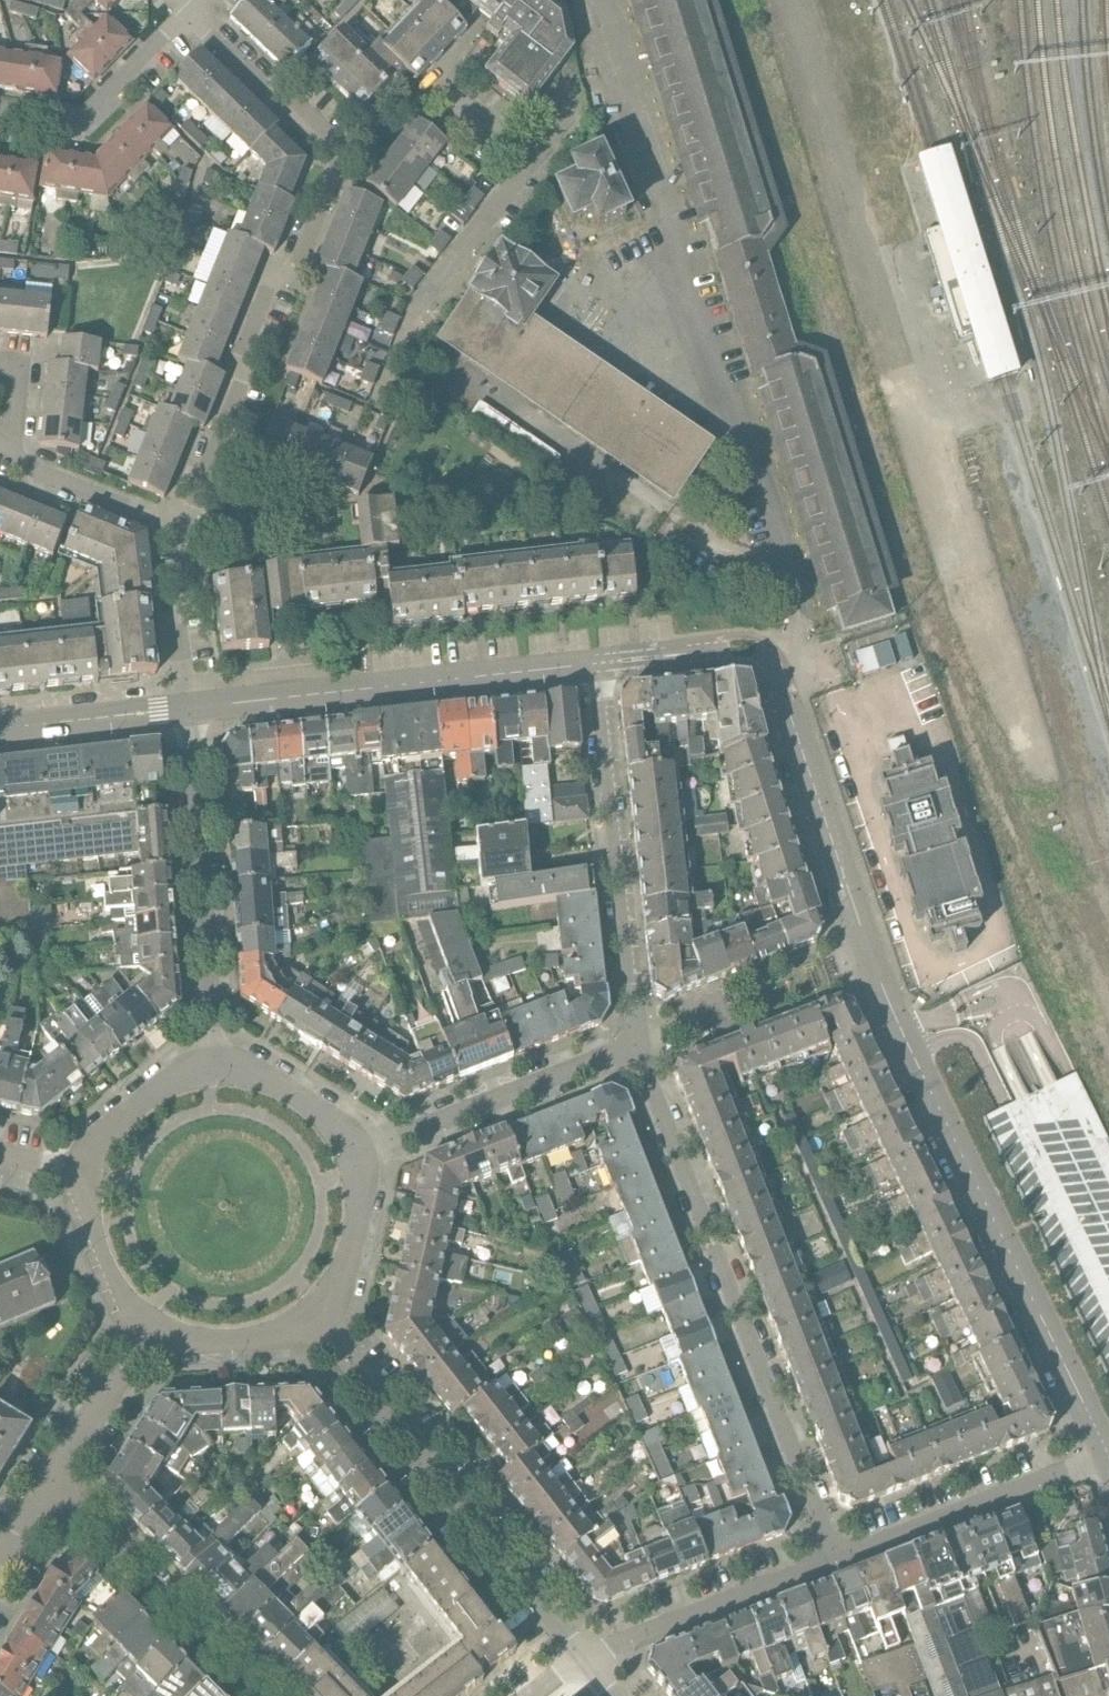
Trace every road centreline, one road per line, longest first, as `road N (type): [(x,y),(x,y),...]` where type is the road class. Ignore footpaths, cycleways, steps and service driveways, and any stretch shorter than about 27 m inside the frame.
road 1 (residential): [(1097,1454),(885,1002),(774,664)]
road 2 (residential): [(832,1553),(637,1049)]
road 3 (residential): [(584,1657),(312,1312)]
road 4 (residential): [(186,527),(240,397),(246,352),(276,278),(299,258),(342,152)]
road 5 (residential): [(185,709),(593,663)]
road 6 (residential): [(637,1049),(593,663)]
road 7 (residential): [(219,1073),(185,709)]
road 8 (residential): [(352,1160),(637,1049)]
road 9 (residential): [(262,1695),(55,1479)]
road 10 (residential): [(380,406),(422,305),(535,163)]
road 11 (residential): [(832,1553),(1097,1454)]
road 12 (residential): [(584,1657),(832,1553)]
road 13 (residential): [(0,117),(53,124),(89,119),(192,10)]
road 14 (residential): [(342,152),(396,109),(439,96),(459,102),(535,163)]
road 15 (residential): [(342,152),(192,10)]
road 16 (residential): [(185,709),(175,622),(194,593),(186,527)]
road 17 (residential): [(637,1049),(812,981)]
road 18 (residential): [(0,729),(185,709)]
road 19 (residential): [(55,1479),(150,1320)]
road 20 (residential): [(186,527),(15,456)]
road 21 (residential): [(219,1073),(185,1079),(139,1104),(116,1130),(94,1177)]
road 22 (residential): [(150,1320),(189,1338),(232,1343),(275,1334),(312,1312)]
road 23 (residential): [(352,1160),(308,1100),(275,1082),(219,1073)]
road 24 (residential): [(312,1312),(340,1281),(357,1242),(361,1201),(352,1160)]
road 25 (residential): [(94,1177),(92,1223),(105,1268),(150,1320)]
road 26 (residential): [(593,663),(720,650)]

